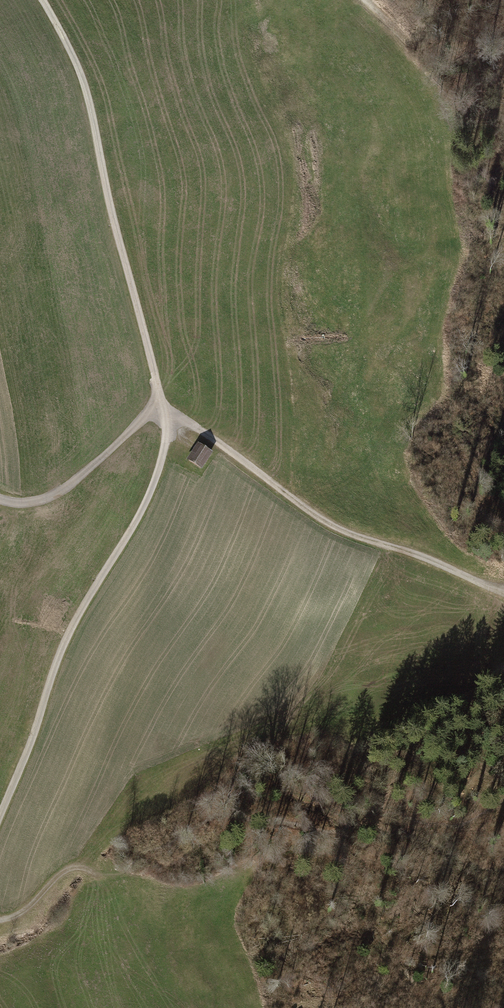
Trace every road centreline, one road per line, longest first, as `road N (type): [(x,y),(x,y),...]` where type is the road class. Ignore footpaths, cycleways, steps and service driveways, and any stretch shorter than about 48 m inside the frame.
road 1 (track): [(0,817),(66,640),(158,474),(167,436),(163,410)]
road 2 (track): [(43,0),(86,87),(110,216),(163,410)]
road 3 (track): [(163,410),(324,521),(503,593)]
road 4 (track): [(163,410),(73,485),(46,500),(0,500)]
road 5 (track): [(0,919),(21,914),(78,865),(103,876)]

